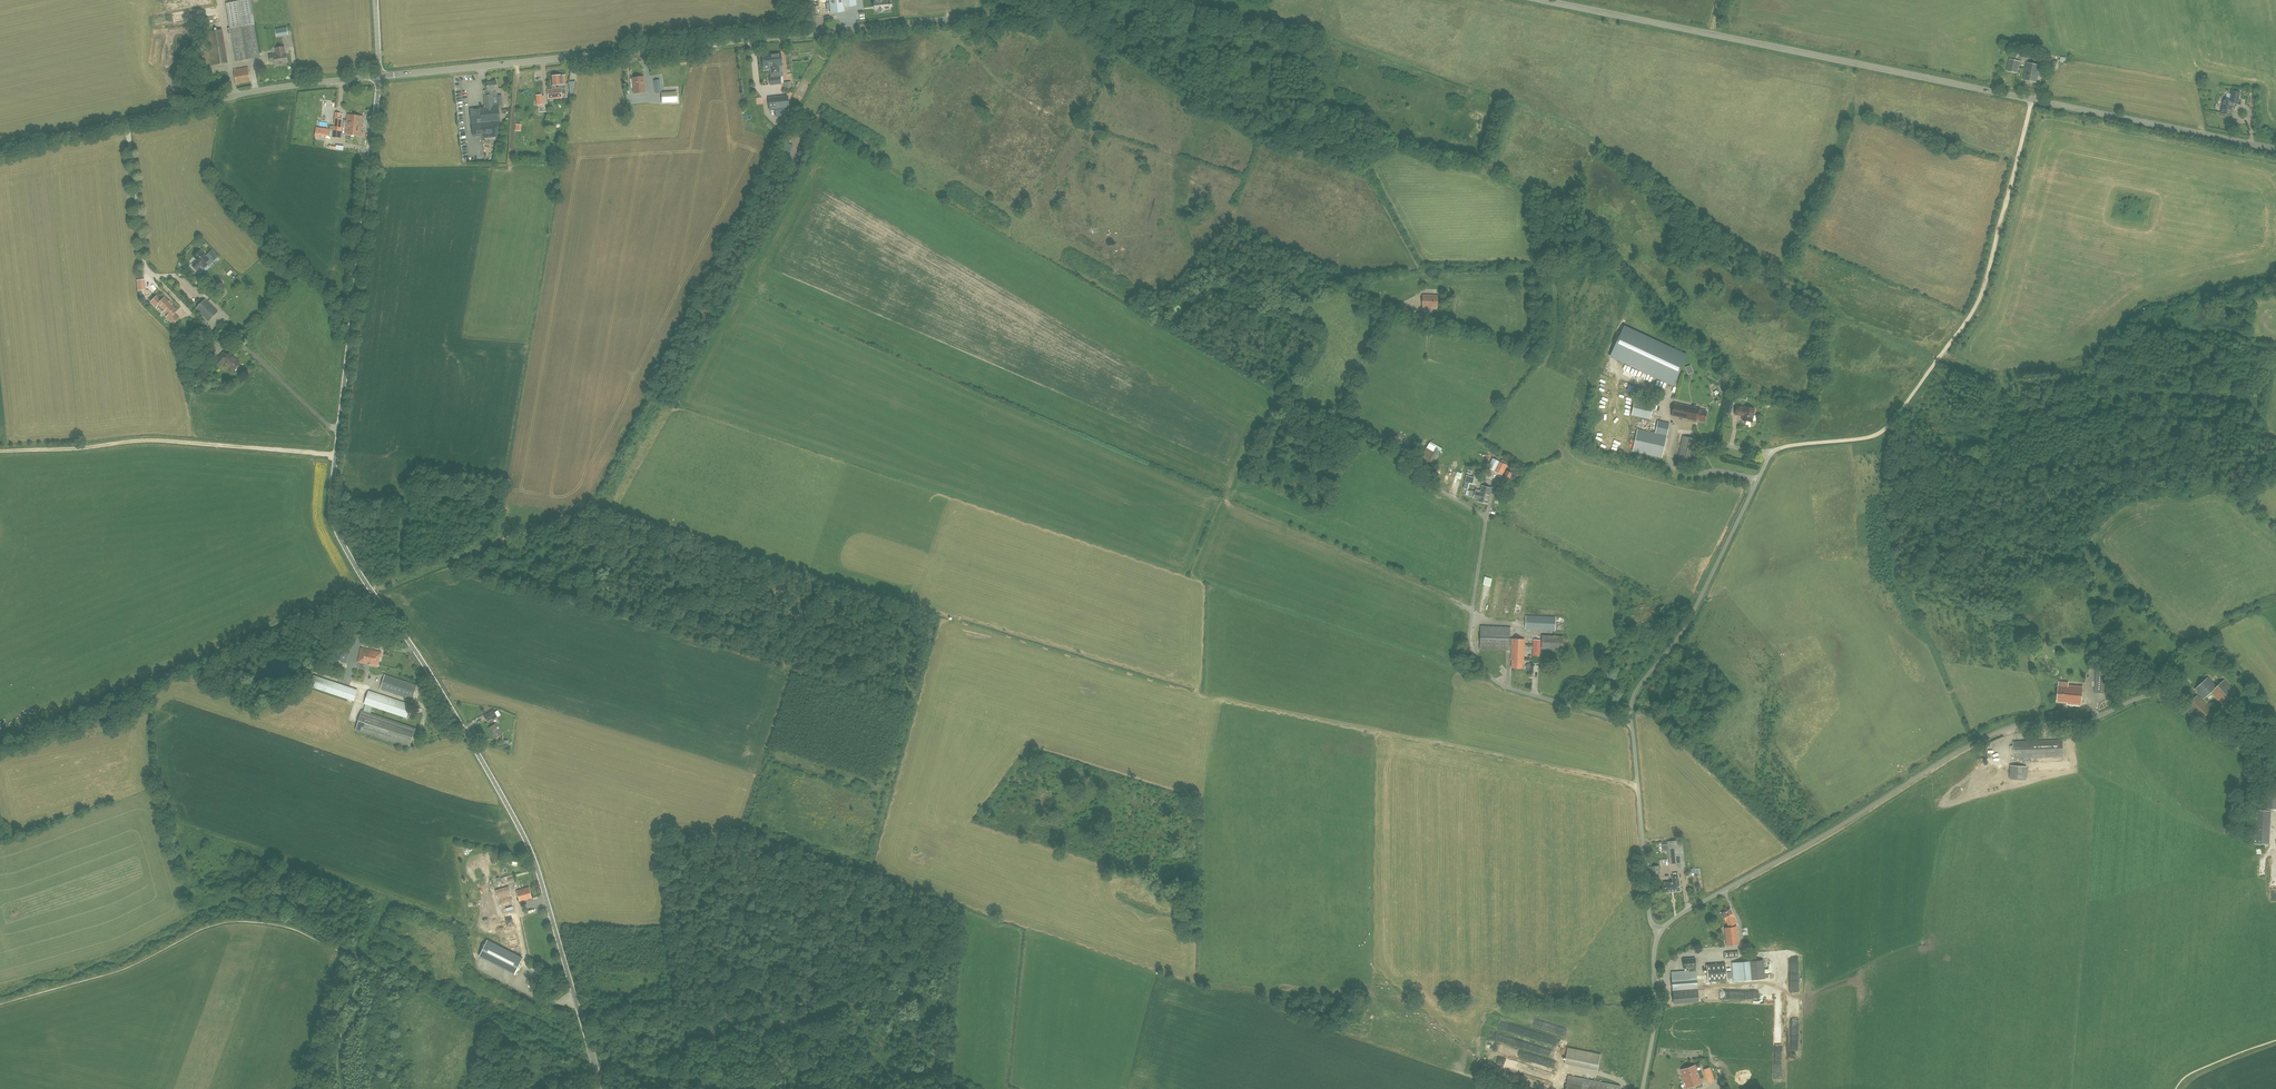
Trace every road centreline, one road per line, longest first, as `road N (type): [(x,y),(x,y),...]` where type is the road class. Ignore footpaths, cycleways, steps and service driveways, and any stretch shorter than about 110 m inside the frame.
road 1 (unclassified): [(598,1088),(531,846),(333,515),(380,77)]
road 2 (unclassified): [(1542,0),(2275,149)]
road 3 (unclassified): [(1659,934),(1675,917),(2006,728),(2088,720),(2161,693),(2275,764)]
road 4 (unclassified): [(380,77),(973,16),(1020,0)]
road 5 (track): [(1782,447),(1888,429),(1980,297),(2028,114)]
road 6 (unclassified): [(0,150),(257,91),(380,77)]
road 7 (unclassified): [(1631,720),(1508,688),(1484,672),(1469,628),(1484,519),(1439,490)]
road 8 (track): [(336,454),(161,441),(0,452)]
road 9 (unclassified): [(1631,720),(1635,693),(1693,613),(1771,453),(1782,447)]
road 10 (unclassified): [(1659,934),(1648,907),(1631,720)]
road 11 (unclassified): [(1642,1088),(1658,1002),(1659,934)]

